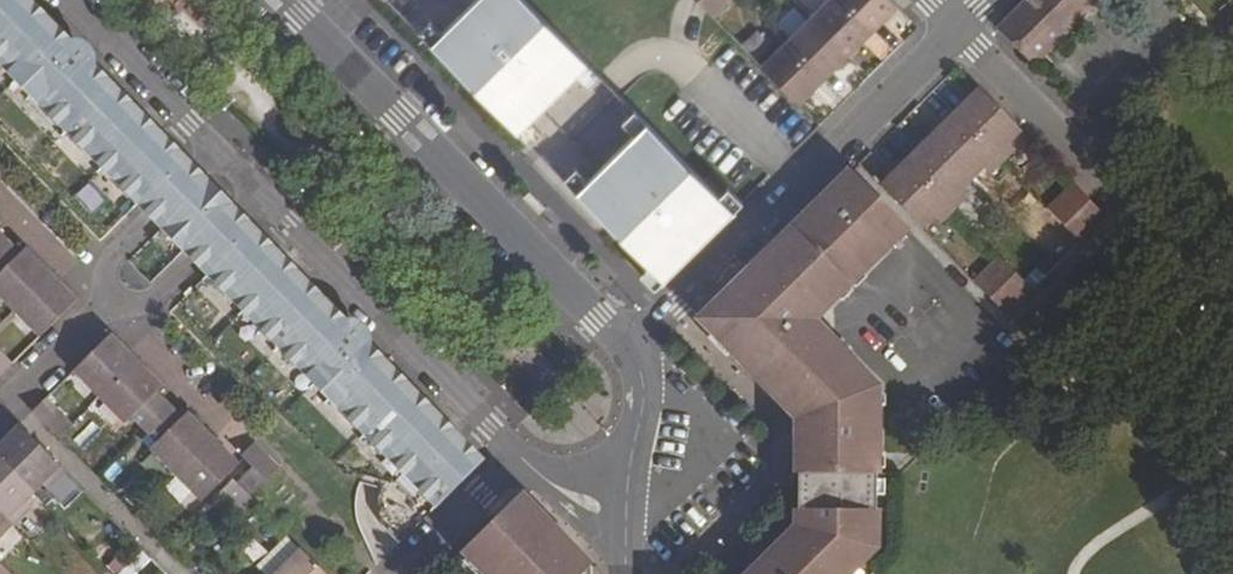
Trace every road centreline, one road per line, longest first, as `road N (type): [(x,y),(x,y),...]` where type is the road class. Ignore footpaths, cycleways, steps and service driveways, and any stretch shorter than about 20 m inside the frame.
road 1 (residential): [(285,0),(628,351)]
road 2 (residential): [(628,351),(958,28)]
road 3 (residential): [(958,28),(1232,307)]
road 4 (residential): [(259,198),(515,462)]
road 5 (residential): [(66,0),(216,154)]
road 6 (residential): [(216,154),(108,259),(101,281),(111,301)]
road 7 (residential): [(111,301),(132,310),(151,304),(259,198)]
road 8 (residential): [(400,573),(515,462)]
road 9 (residential): [(0,411),(111,301)]
road 10 (residential): [(628,351),(642,389),(631,485)]

